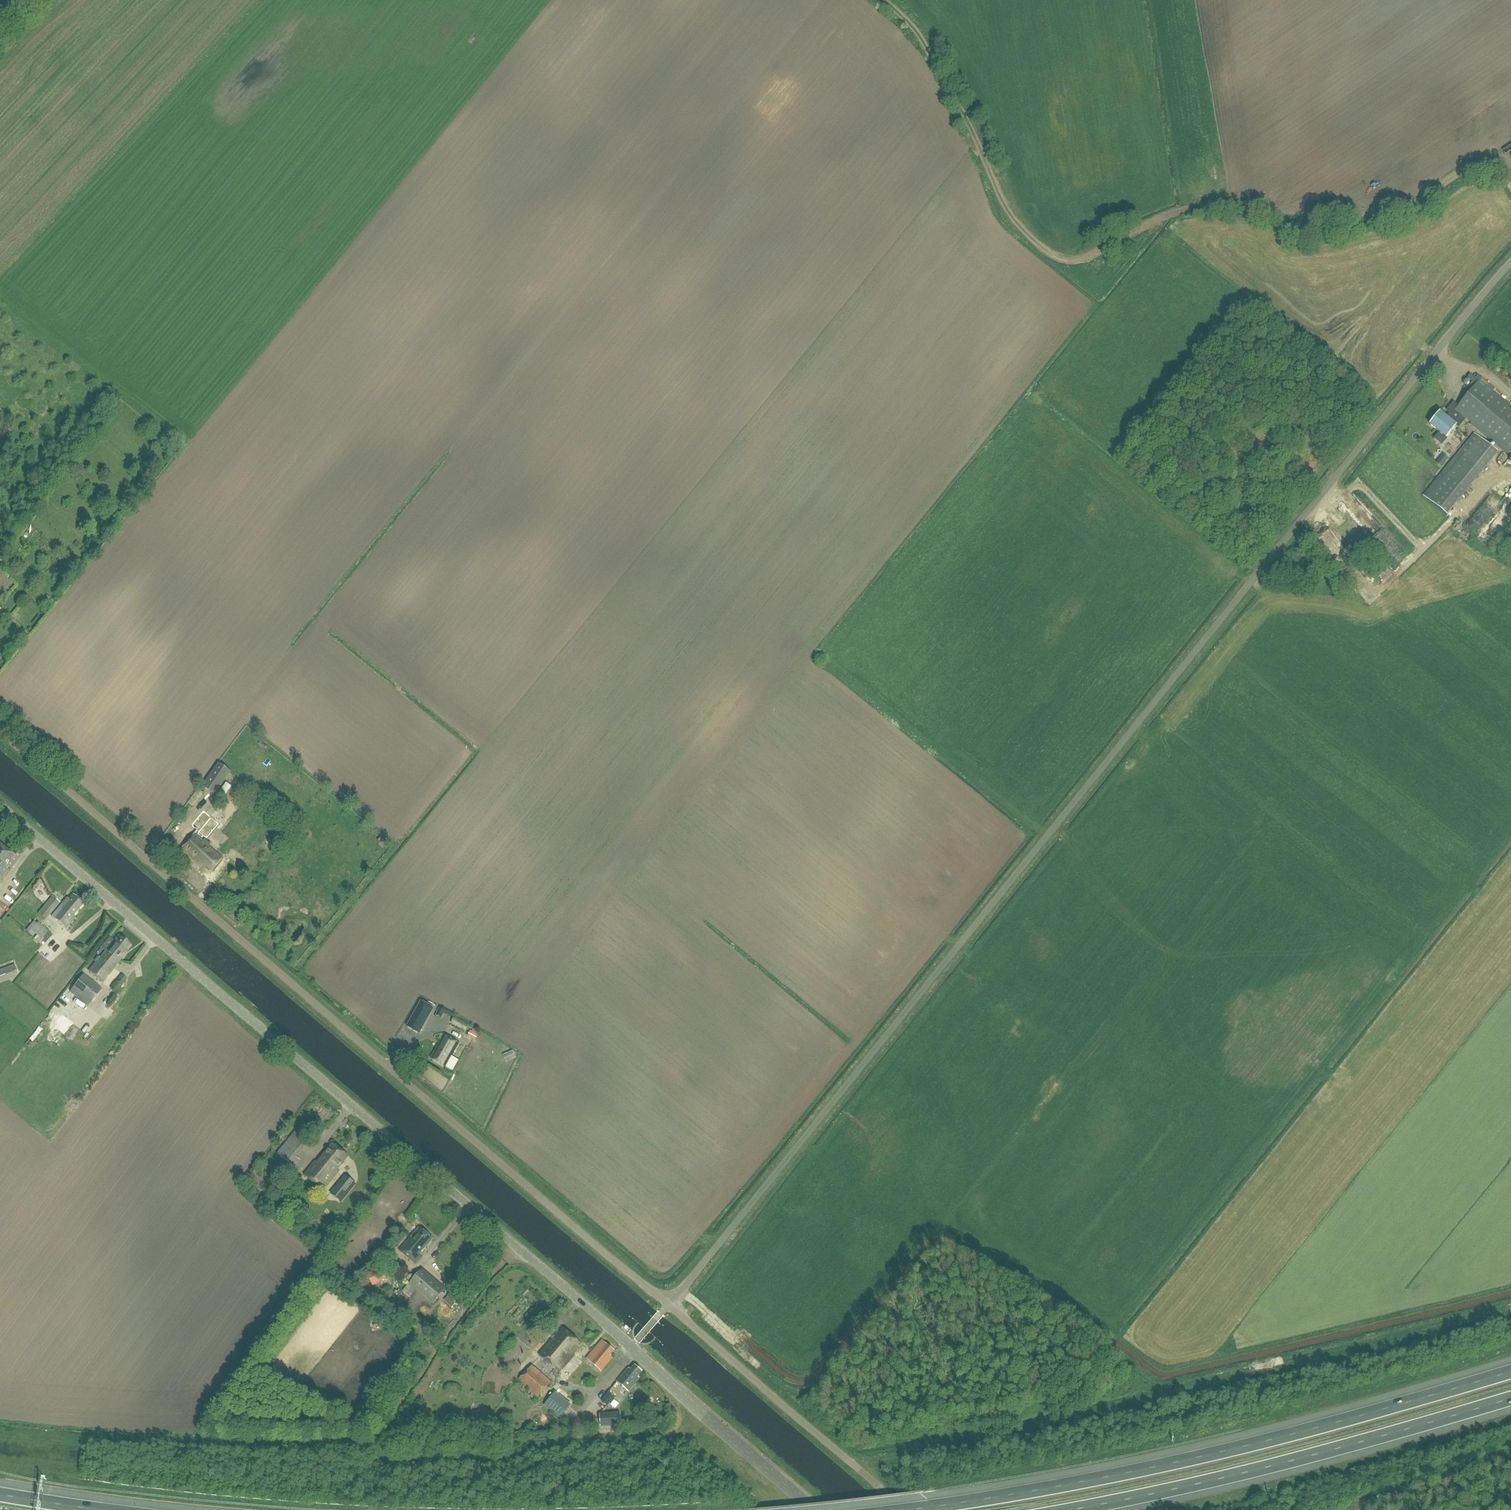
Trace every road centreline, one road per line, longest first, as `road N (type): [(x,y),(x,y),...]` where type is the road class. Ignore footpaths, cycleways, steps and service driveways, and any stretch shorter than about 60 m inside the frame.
road 1 (unclassified): [(669,1305),(1510,263)]
road 2 (unclassified): [(669,1305),(0,734)]
road 3 (tertiary): [(631,1348),(0,806)]
road 4 (track): [(1510,183),(1483,166),(1377,214),(1178,213),(1065,261),(1007,216),(928,49),(880,0)]
road 5 (motorway): [(1510,1371),(1141,1470),(907,1509)]
road 6 (motorway): [(1069,1509),(1364,1441),(1510,1397)]
road 7 (unclassified): [(906,1509),(669,1305)]
road 8 (tertiary): [(818,1509),(631,1348)]

